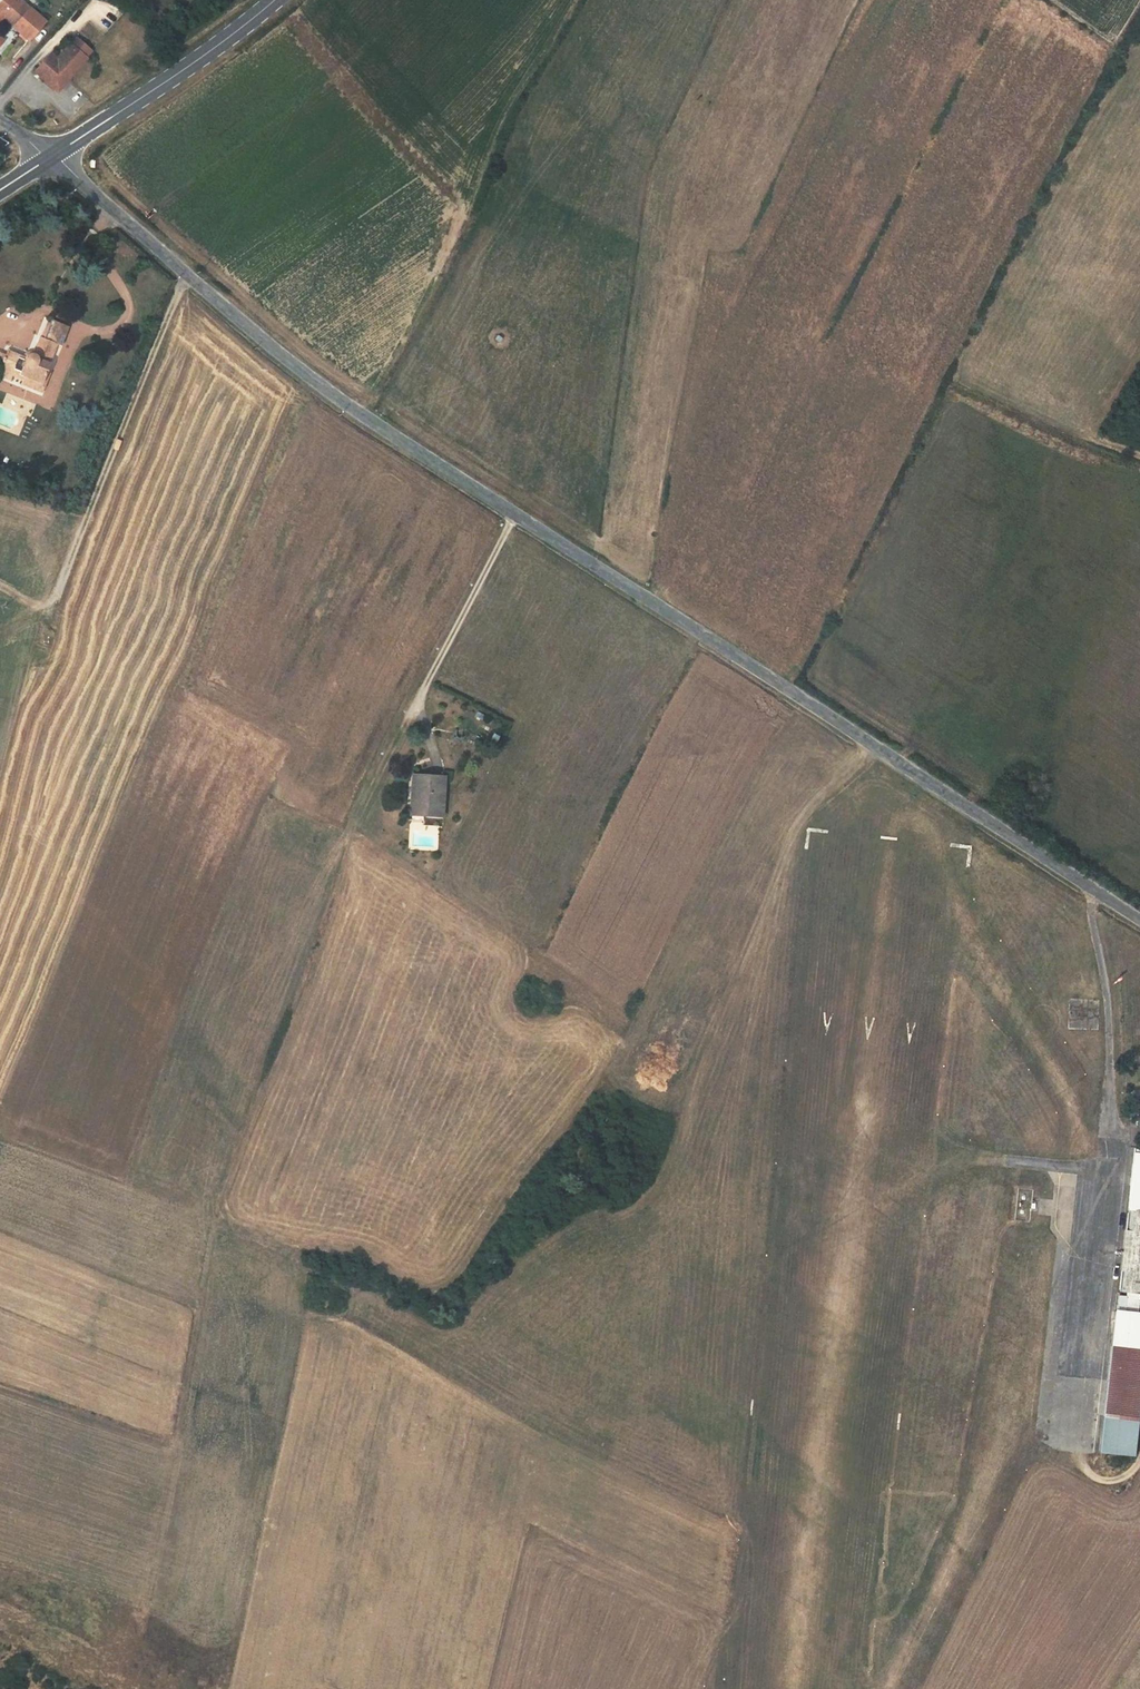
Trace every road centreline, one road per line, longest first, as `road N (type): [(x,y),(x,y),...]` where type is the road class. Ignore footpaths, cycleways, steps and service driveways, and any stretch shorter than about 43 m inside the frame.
road 1 (unclassified): [(54,155),(362,419),(1139,920)]
road 2 (primary): [(270,0),(54,155)]

